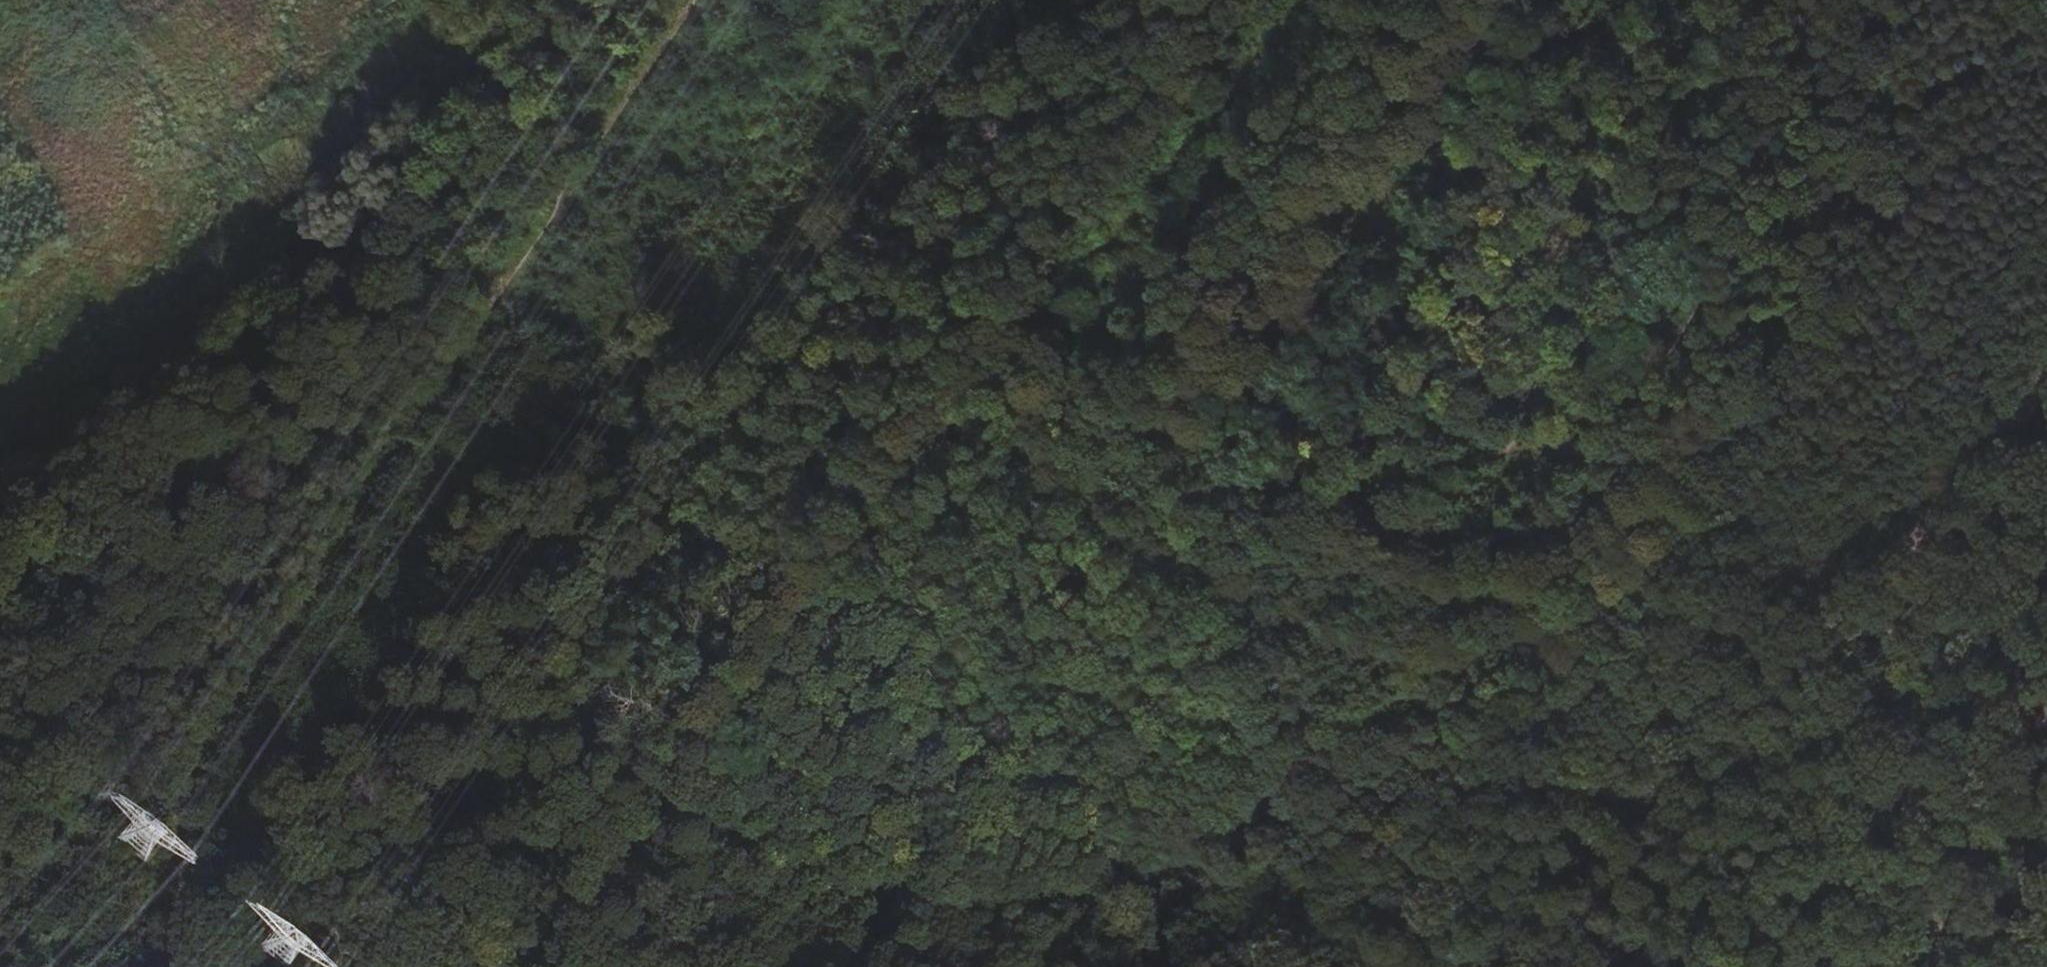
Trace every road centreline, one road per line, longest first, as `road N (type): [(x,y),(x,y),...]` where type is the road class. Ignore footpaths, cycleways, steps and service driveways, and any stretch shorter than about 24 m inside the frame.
road 1 (track): [(264,966),(197,910),(176,815),(187,753),(323,523),(594,124),(662,0)]
road 2 (unclassified): [(2046,392),(1951,514),(1902,607),(1898,676),(1946,966)]

